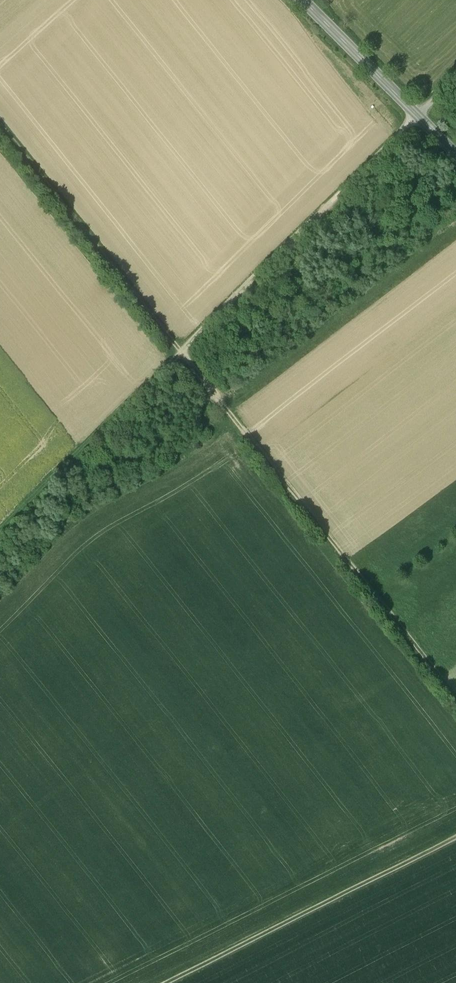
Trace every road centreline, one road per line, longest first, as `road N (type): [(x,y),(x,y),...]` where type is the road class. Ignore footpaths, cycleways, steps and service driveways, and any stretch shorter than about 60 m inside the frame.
road 1 (track): [(0,126),(455,696)]
road 2 (track): [(0,534),(455,75)]
road 3 (track): [(455,839),(168,982)]
road 4 (track): [(238,424),(197,456),(100,506),(0,596)]
road 5 (tertiary): [(302,0),(455,156)]

